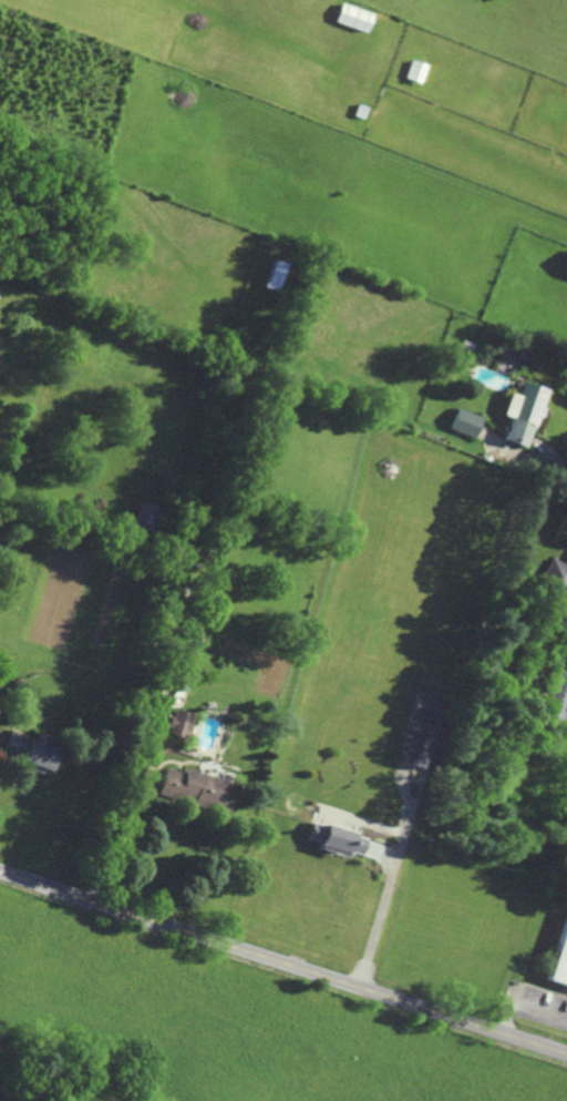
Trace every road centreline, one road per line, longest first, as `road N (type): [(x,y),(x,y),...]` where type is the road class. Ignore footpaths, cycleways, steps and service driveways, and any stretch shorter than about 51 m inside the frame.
road 1 (secondary): [(0,872),(566,1055)]

